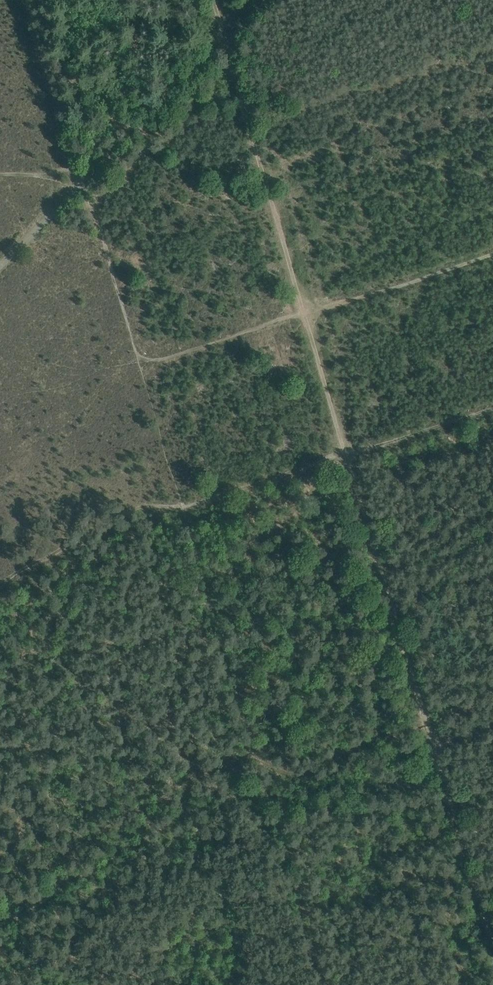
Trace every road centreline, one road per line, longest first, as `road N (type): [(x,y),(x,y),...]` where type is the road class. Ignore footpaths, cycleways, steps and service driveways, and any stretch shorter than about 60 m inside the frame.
road 1 (track): [(307,314),(212,0)]
road 2 (track): [(434,745),(349,455)]
road 3 (track): [(492,940),(434,745)]
road 4 (track): [(349,455),(307,314)]

